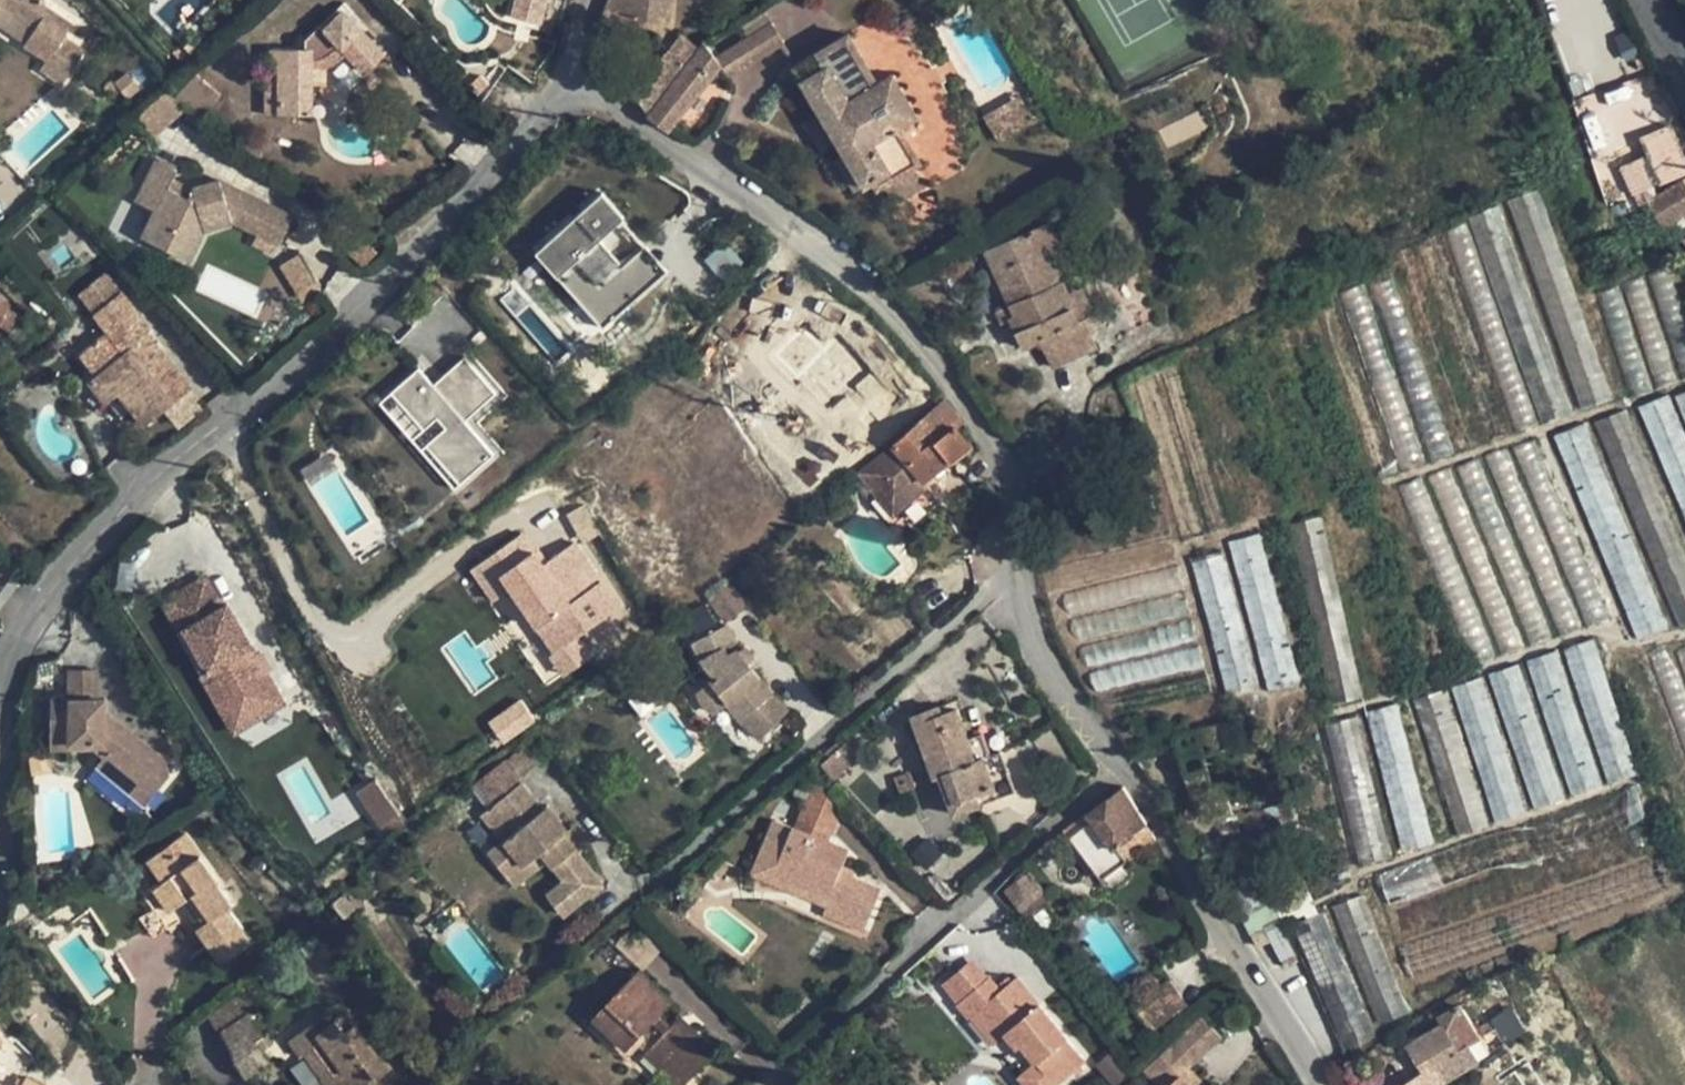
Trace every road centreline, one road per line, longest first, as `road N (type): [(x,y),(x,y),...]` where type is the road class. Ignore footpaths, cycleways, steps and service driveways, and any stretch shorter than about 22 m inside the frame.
road 1 (residential): [(570,84),(762,193),(882,285),(1011,461),(1043,650),(1326,1084)]
road 2 (residential): [(0,682),(20,634),(73,562),(159,477),(465,214),(570,84)]

